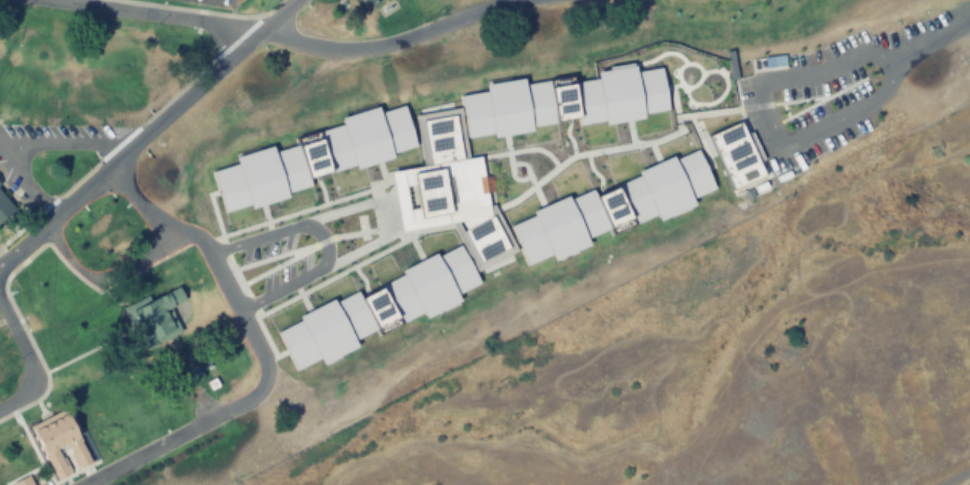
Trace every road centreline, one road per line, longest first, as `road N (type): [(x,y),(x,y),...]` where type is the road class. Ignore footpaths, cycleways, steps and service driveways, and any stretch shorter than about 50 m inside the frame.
road 1 (residential): [(86,484),(397,317),(507,286),(841,120),(878,81),(969,30)]
road 2 (residential): [(106,179),(257,29),(44,0)]
road 3 (residential): [(280,385),(202,235),(164,226),(106,179),(0,266)]

